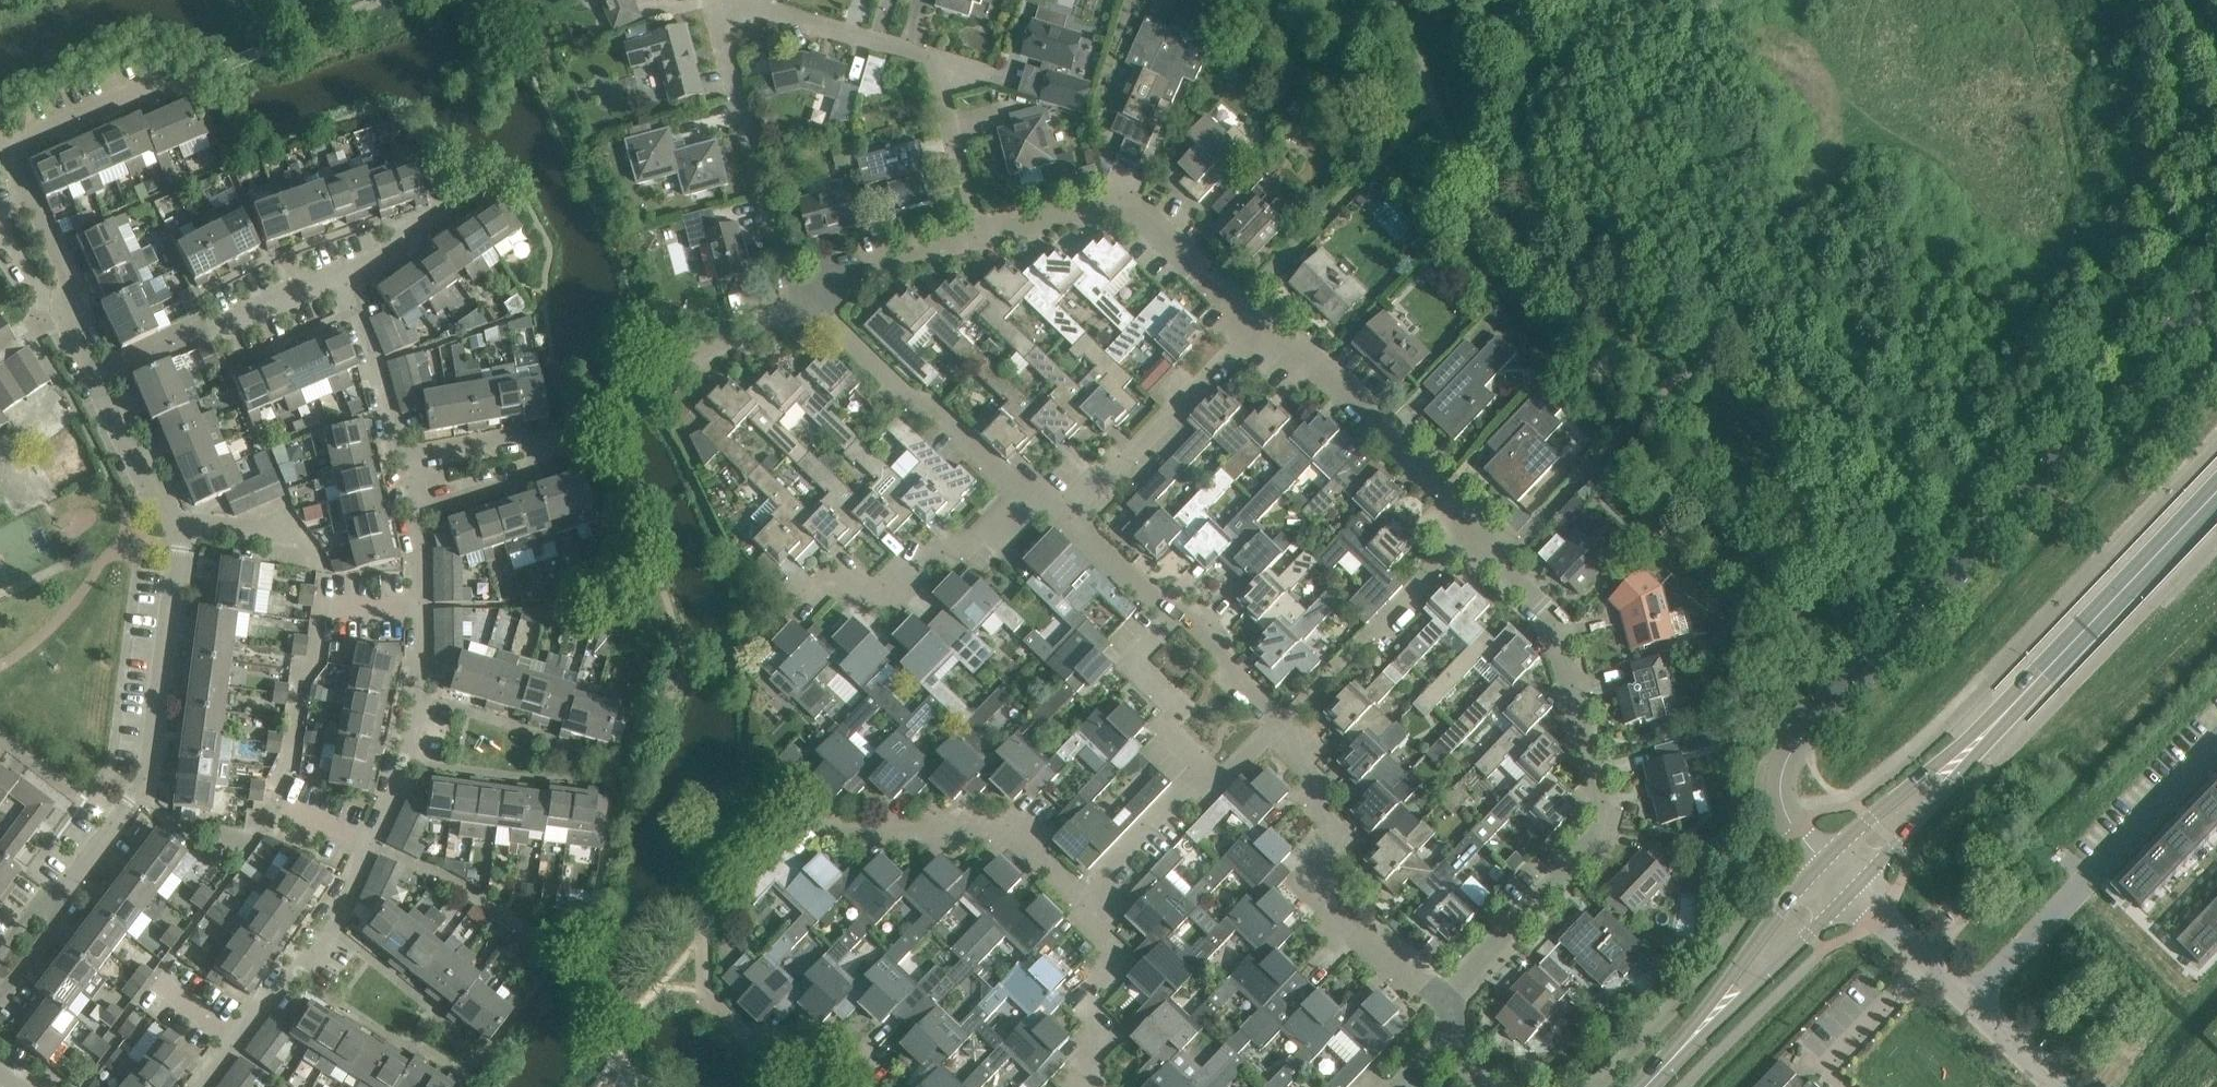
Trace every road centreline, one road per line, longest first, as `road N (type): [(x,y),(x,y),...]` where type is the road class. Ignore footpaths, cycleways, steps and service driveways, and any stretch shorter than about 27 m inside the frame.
road 1 (unclassified): [(1825,858),(1794,825),(1782,797),(1781,773),(1794,748),(2216,284)]
road 2 (residential): [(980,234),(935,60),(753,6),(716,17),(788,287),(807,306)]
road 3 (residential): [(862,1086),(841,1066),(764,1047),(705,996),(702,924),(808,821),(865,833),(996,828),(1081,905)]
road 4 (residential): [(203,1086),(332,925),(409,761),(421,701),(415,515)]
road 5 (residential): [(1472,527),(1559,626),(1604,807),(1599,841),(1449,1003)]
road 6 (residential): [(63,887),(147,777),(184,549),(163,493),(148,484),(97,378)]
road 7 (residential): [(1449,1003),(1388,947),(1350,931),(1320,903),(1324,786),(1279,727)]
road 8 (residential): [(1969,999),(2216,744)]
road 9 (residential): [(415,515),(559,463),(552,432),(400,457)]
road 10 (residential): [(980,234),(1106,206),(1136,214),(1259,326)]
road 11 (residential): [(1259,326),(1318,365),(1472,527)]
road 12 (residential): [(1027,501),(807,306)]
road 13 (tertiary): [(2017,701),(2216,495)]
road 14 (tertiary): [(1825,858),(1652,1081)]
road 15 (tertiary): [(1652,1081),(1855,889)]
road 16 (residential): [(1279,727),(1472,527)]
road 17 (residential): [(1066,517),(1259,326)]
road 18 (residential): [(97,378),(343,279)]
road 19 (residential): [(97,378),(64,306),(68,274),(8,150)]
road 20 (tertiary): [(1855,889),(2017,701)]
road 21 (tertiary): [(2017,701),(1825,858)]
road 22 (residential): [(804,590),(884,585),(1001,527),(1027,501)]
road 23 (residential): [(1081,905),(1118,946),(1080,990),(1113,1023),(1070,1077),(1080,1086)]
road 24 (residential): [(1205,770),(1165,735),(1186,711),(1132,656),(1168,618)]
road 25 (residential): [(807,306),(832,282),(980,234)]
road 26 (residential): [(400,457),(343,279)]
road 27 (residential): [(1081,905),(1205,770)]
road 28 (residential): [(8,150),(161,85)]
road 29 (residential): [(1279,727),(1226,669),(1221,651),(1188,622),(1168,618)]
road 30 (residential): [(343,279),(375,262),(390,237),(475,195)]
road 31 (unclassified): [(1969,999),(1855,889)]
road 32 (residential): [(675,366),(789,322),(807,306)]
road 33 (track): [(1748,37),(1805,139),(1796,165)]
road 34 (residential): [(1168,618),(1066,517)]
road 35 (unclassified): [(2061,1086),(1969,999)]
road 36 (residential): [(0,989),(50,931),(63,887)]

